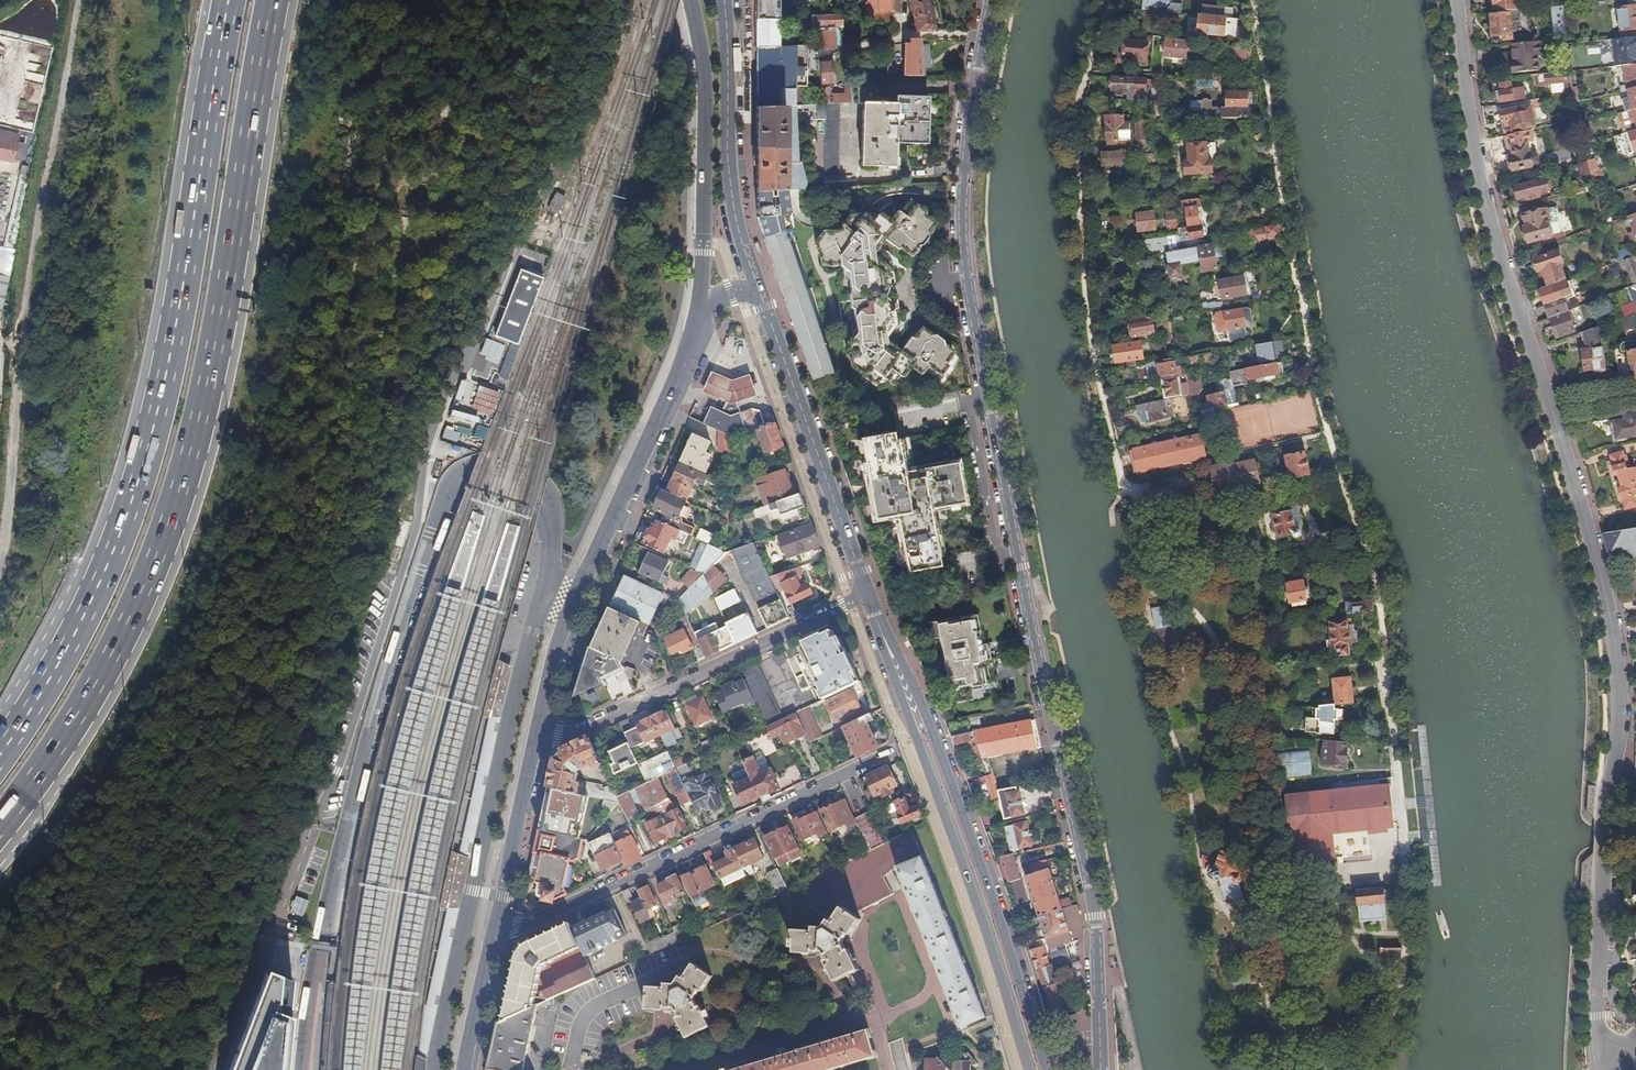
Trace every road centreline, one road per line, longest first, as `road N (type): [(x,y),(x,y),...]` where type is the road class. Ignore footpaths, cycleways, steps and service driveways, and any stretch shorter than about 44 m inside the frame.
road 1 (residential): [(990,0),(973,75),(958,229),(1034,648),(1095,917),(1101,1069)]
road 2 (motorway): [(0,824),(59,745),(143,591),(184,473),(221,329),(273,0)]
road 3 (motorway): [(231,0),(142,462),(98,580),(31,719),(0,761)]
road 4 (track): [(1250,0),(1327,433),(1380,611),(1391,730)]
road 5 (residential): [(1550,407),(1602,579),(1620,690),(1606,809),(1601,1051)]
road 6 (track): [(1141,584),(1091,334),(1075,136),(1113,0)]
road 7 (track): [(0,559),(17,363),(77,0)]
road 8 (primary): [(1048,1069),(985,869),(917,693),(876,617)]
road 9 (primary): [(1030,1069),(876,617)]
road 10 (primary): [(699,305),(673,388),(576,592),(535,736)]
road 11 (residential): [(496,923),(532,924),(891,755)]
road 12 (residential): [(1457,0),(1491,225),(1550,407)]
road 13 (residential): [(535,736),(581,734),(869,595)]
road 14 (primary): [(869,595),(758,289)]
road 15 (primary): [(691,0),(704,95),(699,305)]
road 16 (primary): [(758,289),(729,171),(724,0)]
road 17 (primary): [(535,736),(496,923)]
road 18 (primary): [(496,923),(464,1069)]

